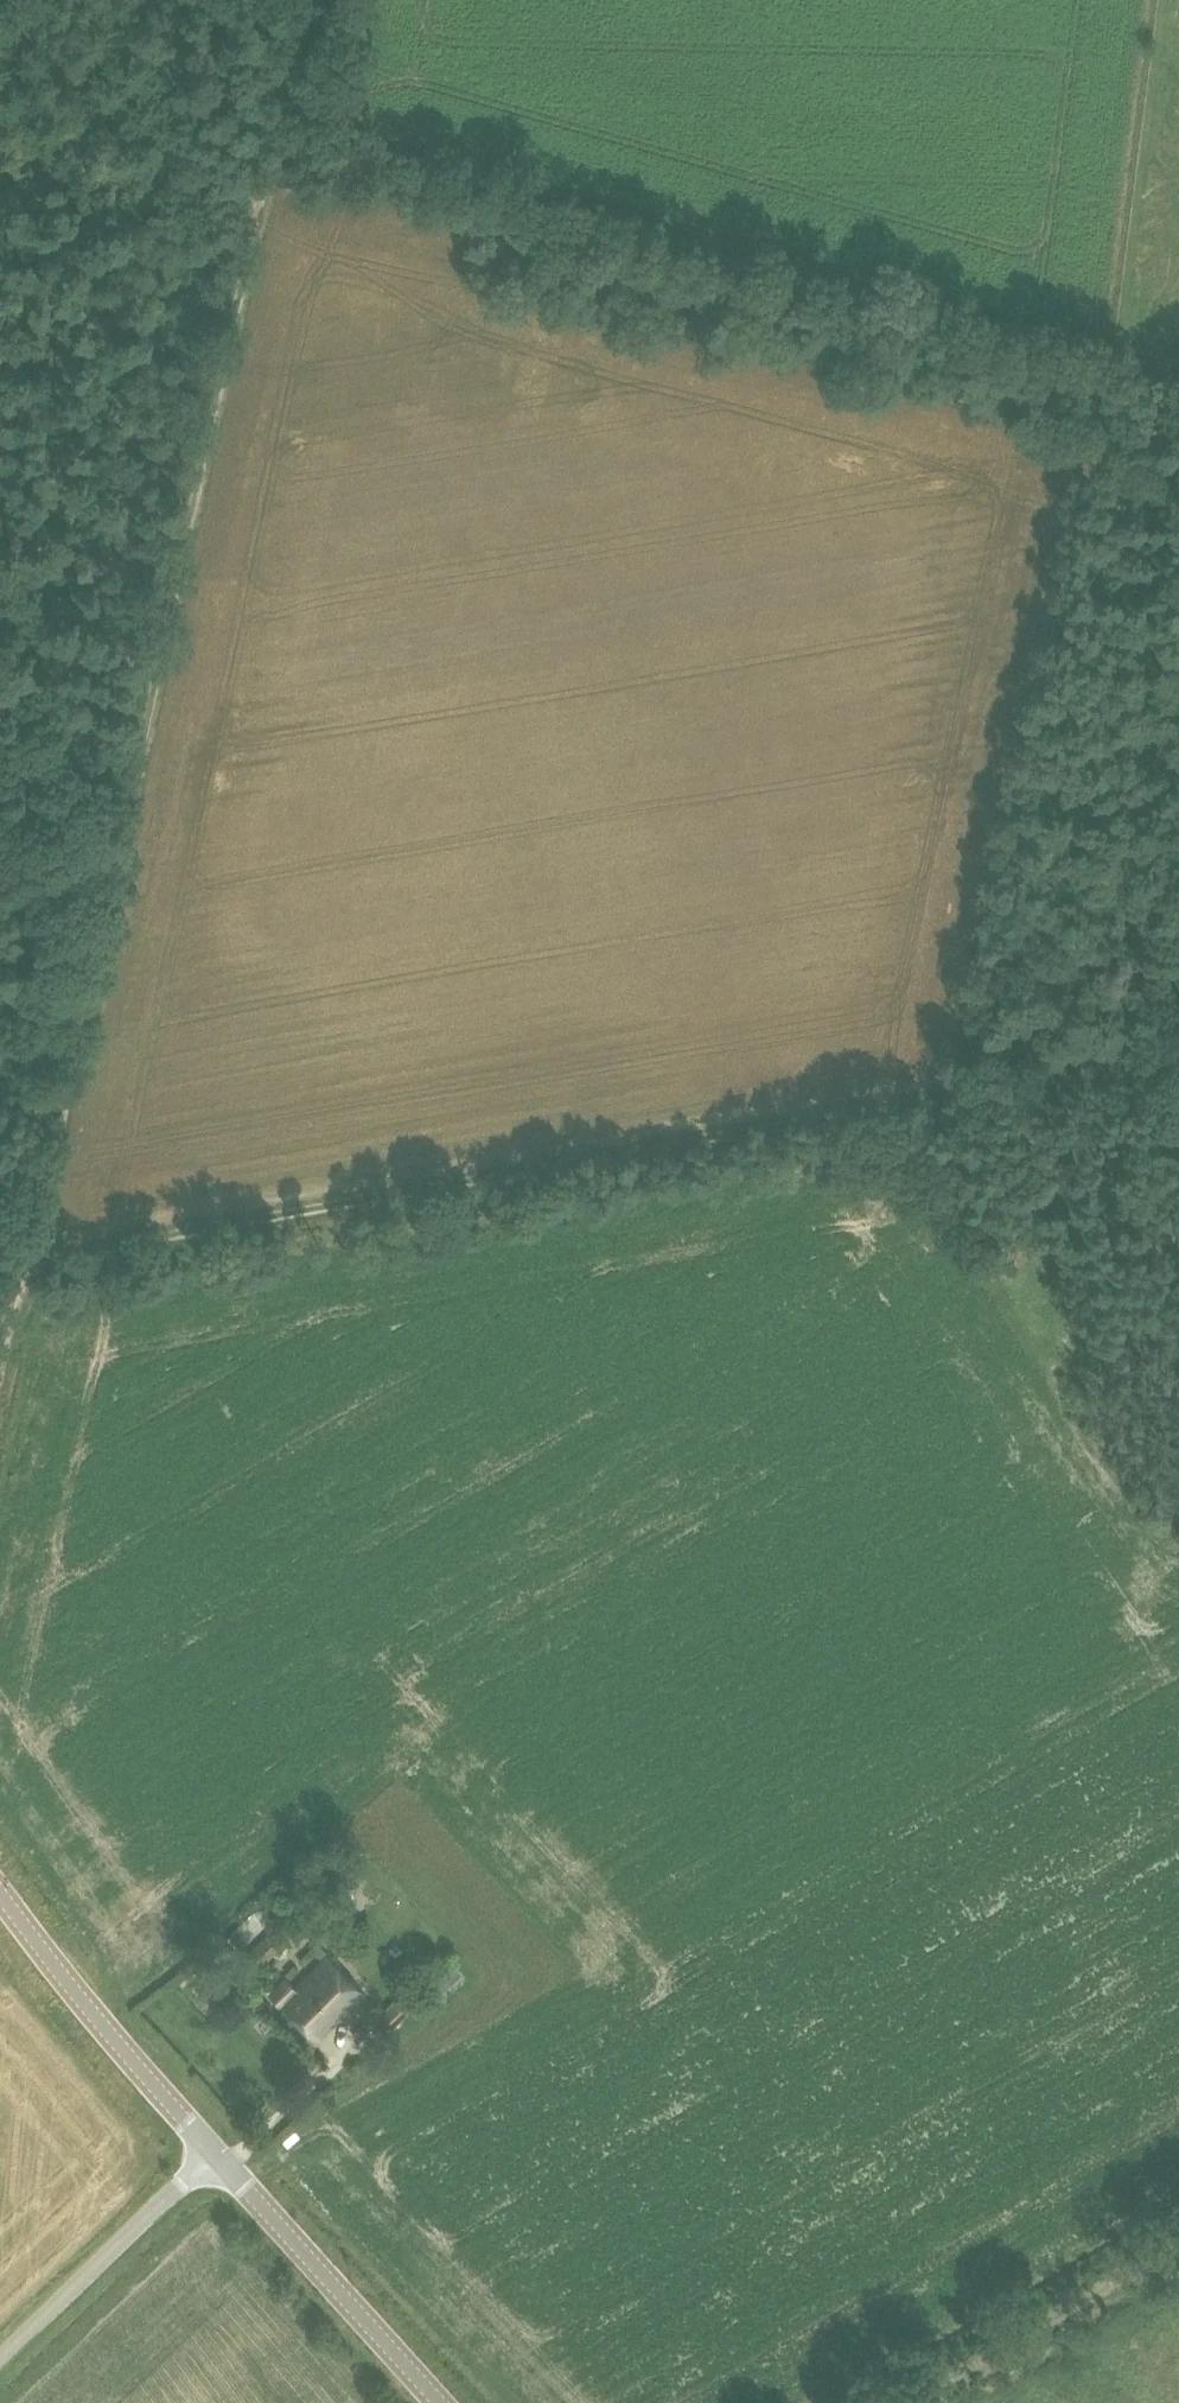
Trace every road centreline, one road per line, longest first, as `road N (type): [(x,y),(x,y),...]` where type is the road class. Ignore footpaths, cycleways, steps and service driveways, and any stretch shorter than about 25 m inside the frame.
road 1 (track): [(0,1382),(314,0)]
road 2 (track): [(1178,1057),(28,1269)]
road 3 (tertiary): [(216,2154),(0,1884)]
road 4 (tertiary): [(443,2402),(216,2154)]
road 5 (unclassified): [(0,2358),(216,2154)]

